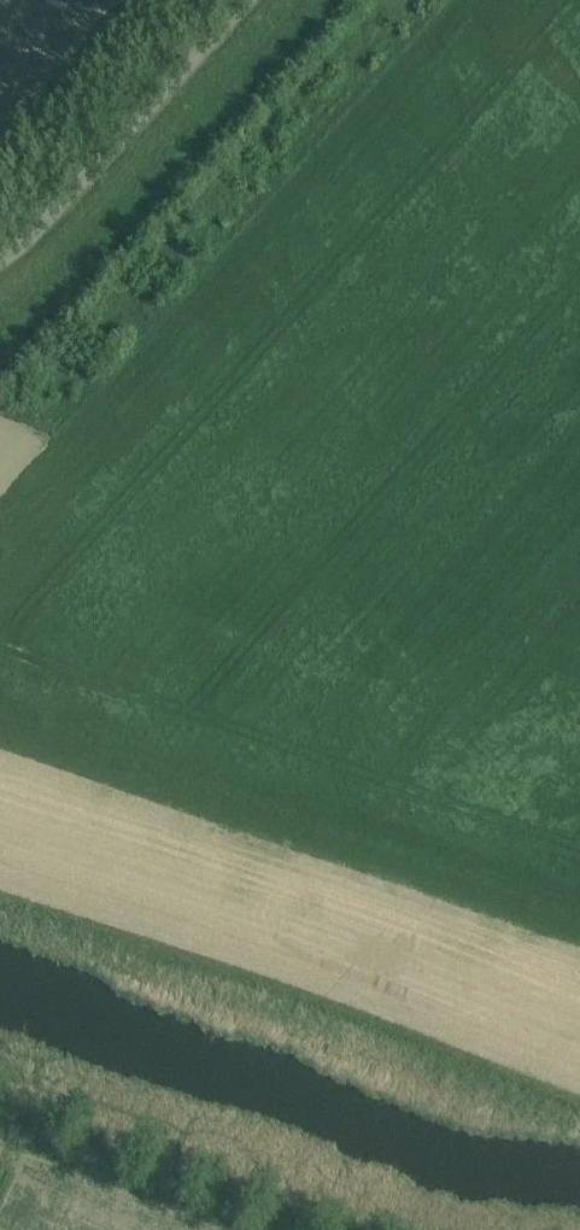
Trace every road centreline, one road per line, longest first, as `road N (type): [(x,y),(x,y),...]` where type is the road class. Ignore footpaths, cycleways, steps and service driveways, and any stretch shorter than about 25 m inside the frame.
road 1 (unclassified): [(0,257),(40,245),(256,0)]

